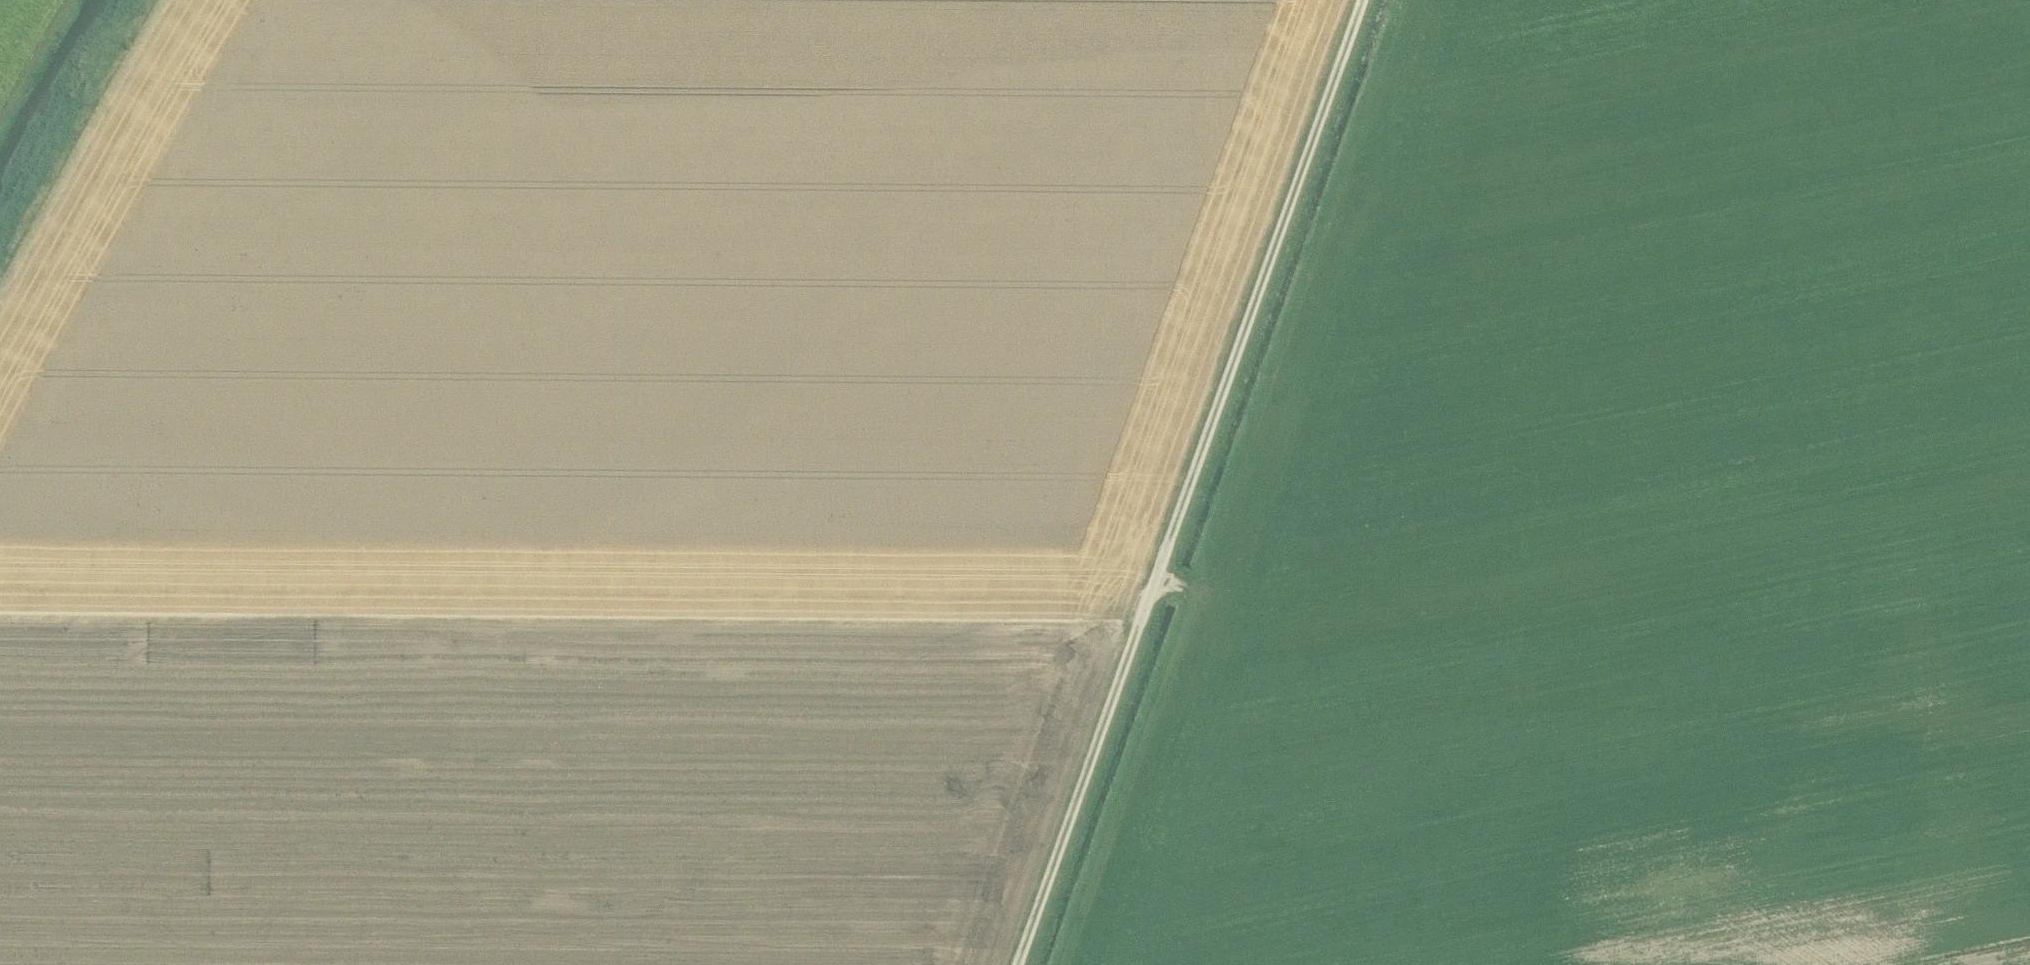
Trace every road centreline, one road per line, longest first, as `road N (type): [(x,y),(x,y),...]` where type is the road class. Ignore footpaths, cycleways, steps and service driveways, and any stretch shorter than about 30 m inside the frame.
road 1 (track): [(1020,964),(1363,0)]

